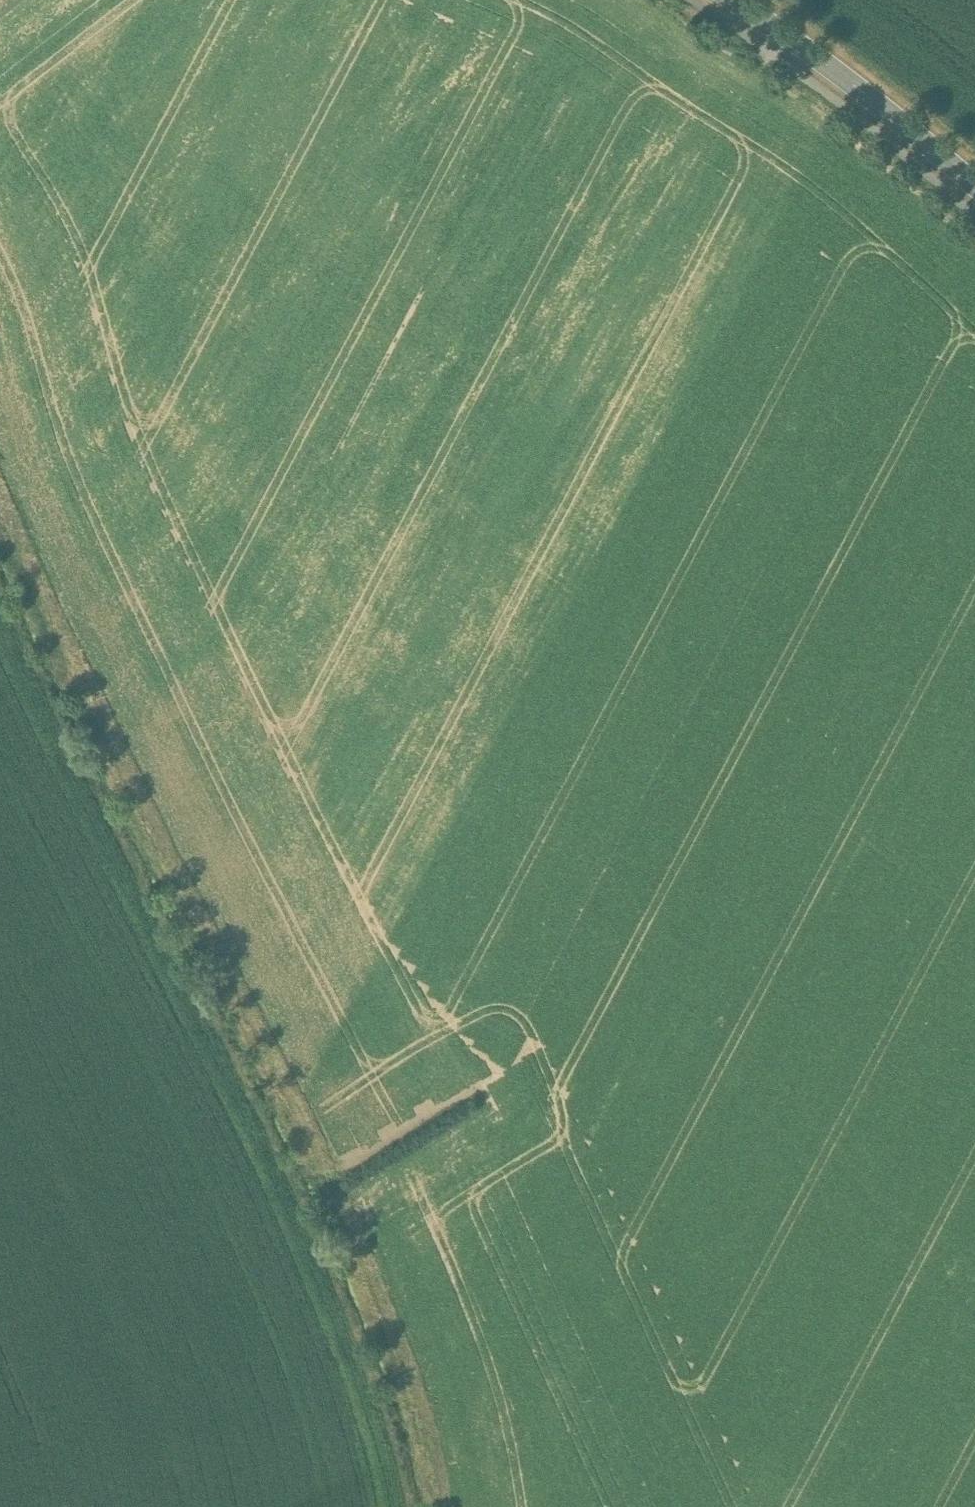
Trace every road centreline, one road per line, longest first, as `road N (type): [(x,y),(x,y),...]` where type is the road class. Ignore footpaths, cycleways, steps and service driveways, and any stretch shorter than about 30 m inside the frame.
road 1 (tertiary): [(728,0),(827,66),(974,190)]

